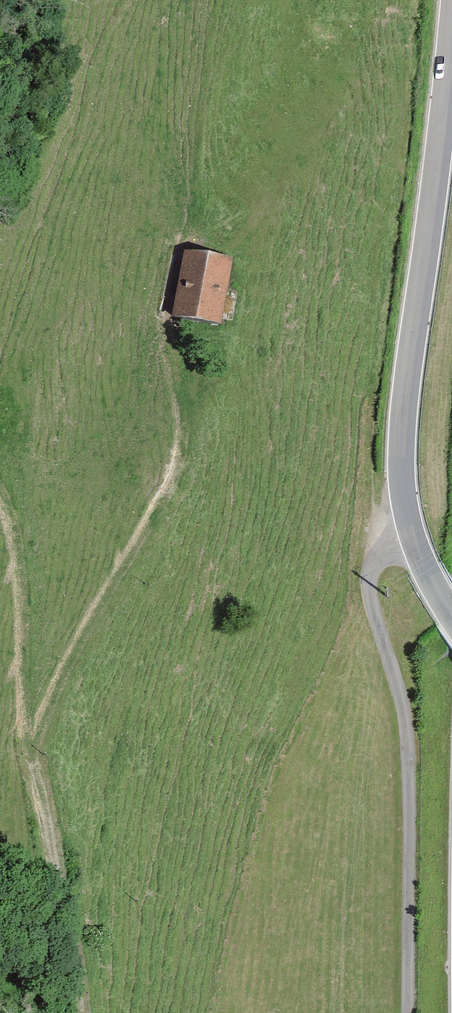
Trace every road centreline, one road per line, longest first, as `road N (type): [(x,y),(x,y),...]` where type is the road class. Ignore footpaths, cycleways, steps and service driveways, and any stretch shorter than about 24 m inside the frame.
road 1 (track): [(85,1012),(39,713),(201,453),(192,370)]
road 2 (tertiary): [(451,611),(413,542),(403,433),(451,21)]

